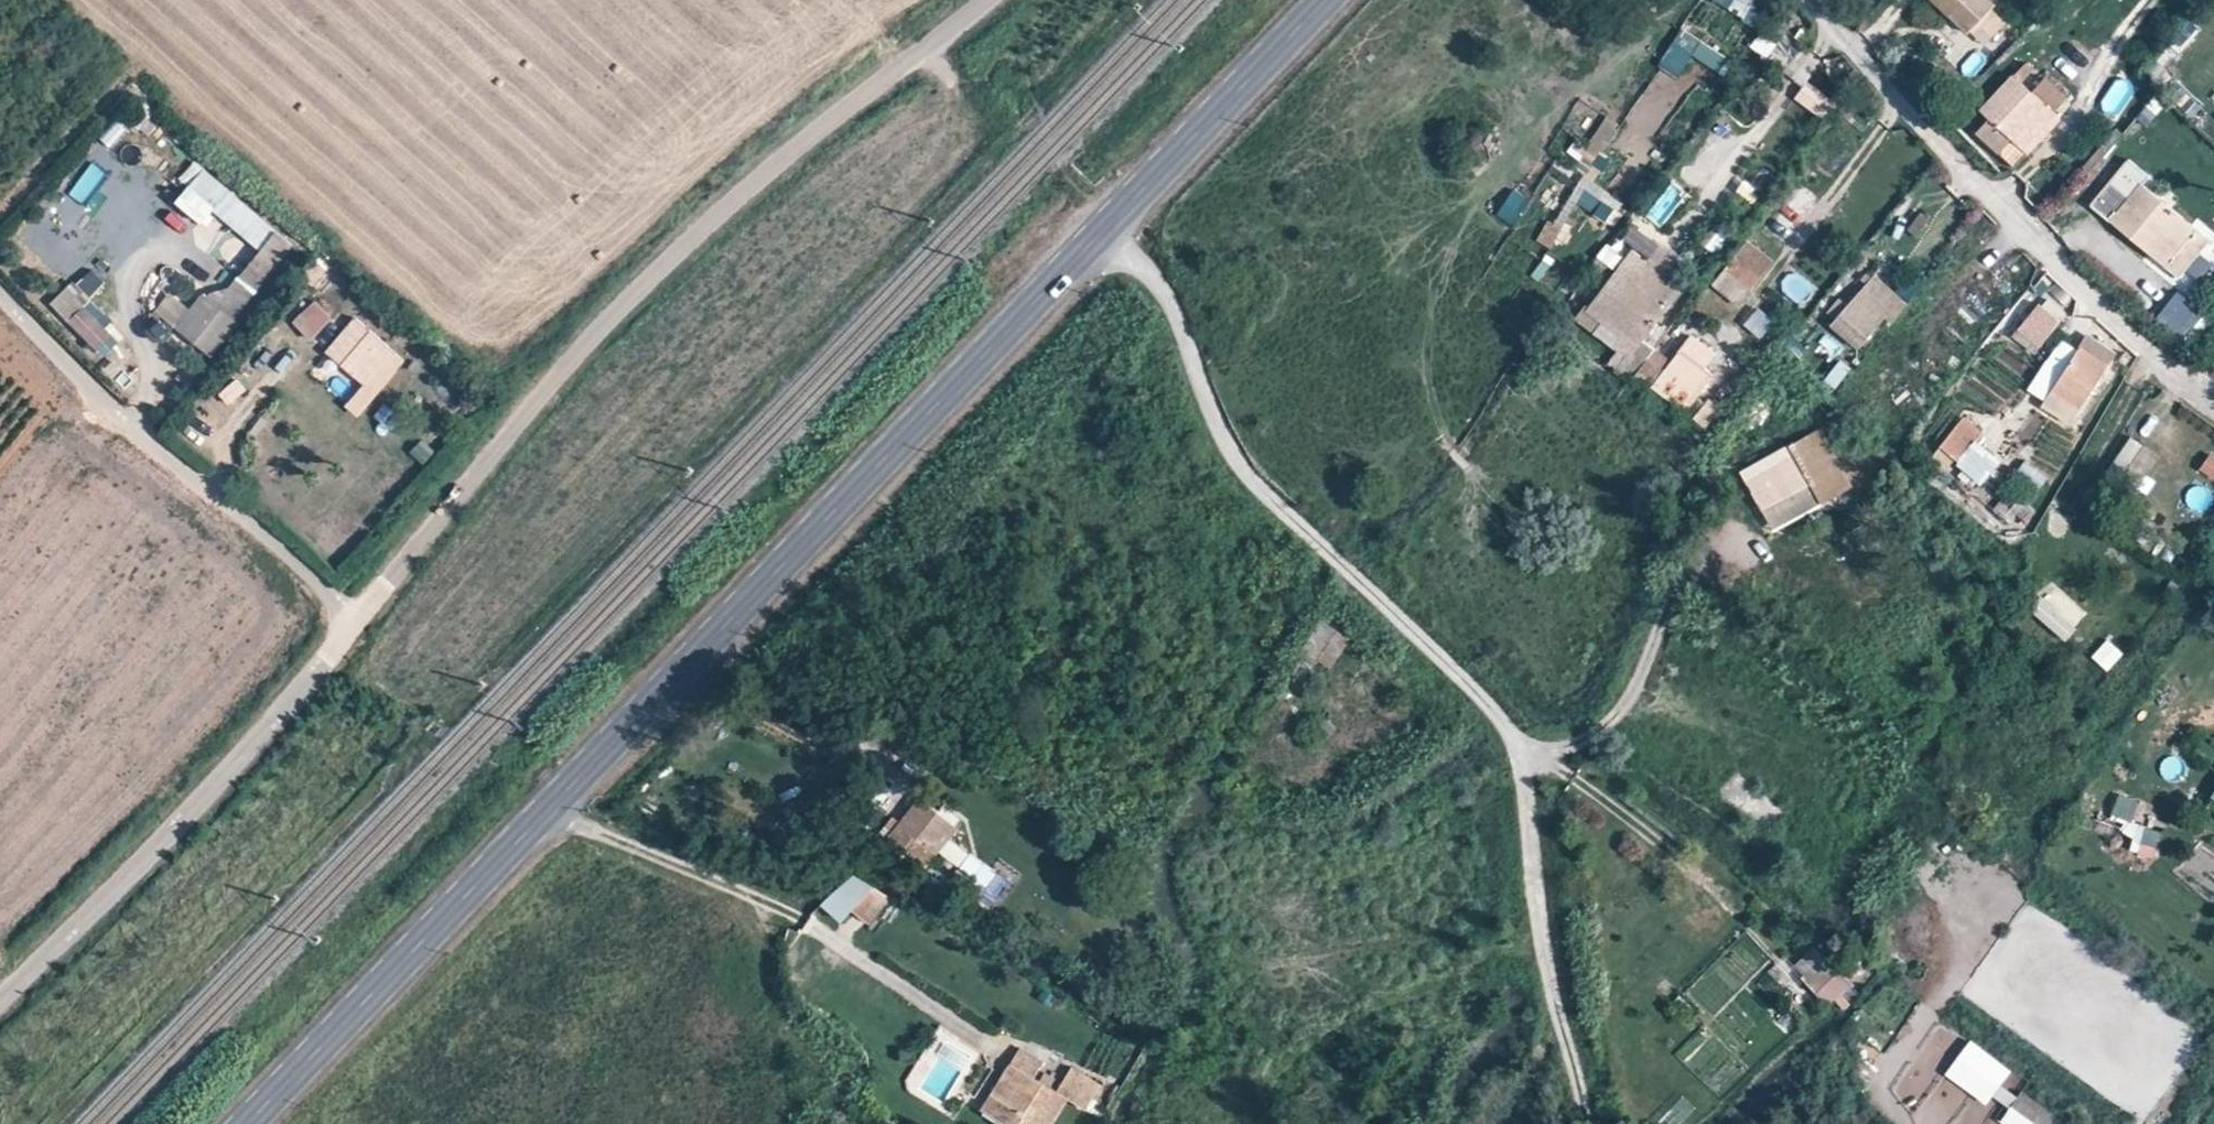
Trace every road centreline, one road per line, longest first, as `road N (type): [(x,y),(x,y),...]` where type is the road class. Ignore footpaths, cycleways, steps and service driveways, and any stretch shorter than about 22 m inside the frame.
road 1 (tertiary): [(246,1123),(1107,227)]
road 2 (unclassified): [(353,630),(635,287),(982,0)]
road 3 (unclassified): [(1513,752),(1455,665),(1258,483),(1218,420),(1160,282),(1107,227)]
road 4 (residential): [(1815,0),(1984,193),(2182,377)]
road 5 (unclassified): [(0,996),(202,802),(353,630)]
road 6 (unclassified): [(353,630),(303,565),(115,417),(0,293)]
road 7 (unclassified): [(1584,1123),(1542,966),(1513,752)]
road 8 (tertiary): [(1107,227),(1326,0)]
road 9 (unclassified): [(1513,752),(1618,731),(1670,620),(1709,566)]

